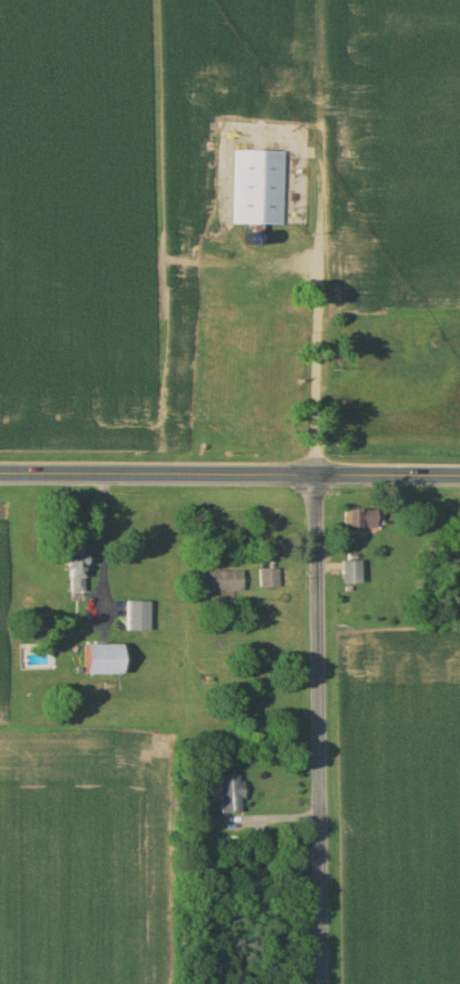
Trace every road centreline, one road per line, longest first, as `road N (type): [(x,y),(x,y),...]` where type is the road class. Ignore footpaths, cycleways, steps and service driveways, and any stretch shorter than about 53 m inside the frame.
road 1 (residential): [(321,983),(316,475)]
road 2 (secondary): [(316,475),(0,474)]
road 3 (secondary): [(459,475),(316,475)]

